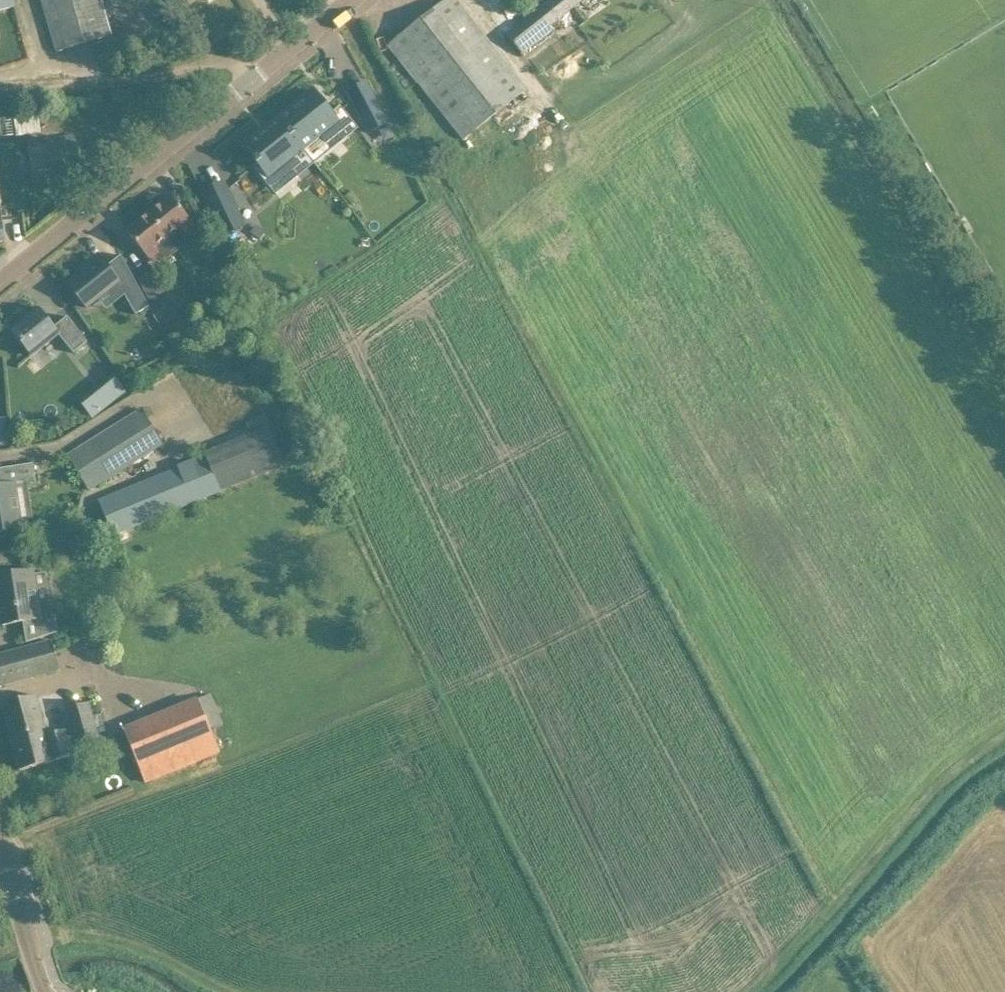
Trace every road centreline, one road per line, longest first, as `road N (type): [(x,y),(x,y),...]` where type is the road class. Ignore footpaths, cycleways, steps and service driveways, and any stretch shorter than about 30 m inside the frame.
road 1 (track): [(1004,734),(931,798),(748,991)]
road 2 (unclassified): [(0,286),(250,82)]
road 3 (unclassified): [(0,89),(105,84),(215,61),(250,82)]
road 4 (track): [(230,991),(122,942),(73,935),(0,962)]
road 5 (tertiary): [(45,991),(0,848)]
road 6 (unclassified): [(250,82),(351,0)]

